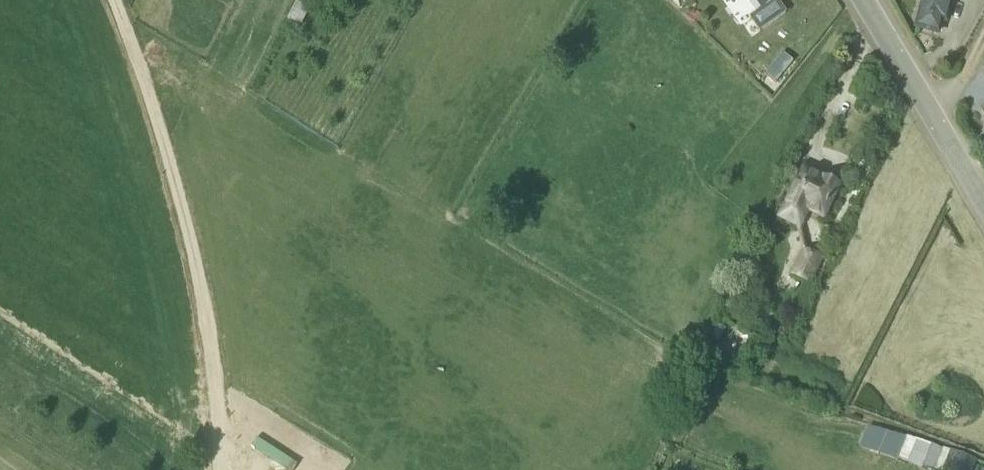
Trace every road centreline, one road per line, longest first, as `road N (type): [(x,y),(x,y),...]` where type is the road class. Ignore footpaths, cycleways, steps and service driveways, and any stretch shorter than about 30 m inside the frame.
road 1 (track): [(219,469),(207,322),(153,116),(113,0)]
road 2 (residential): [(859,0),(983,209)]

